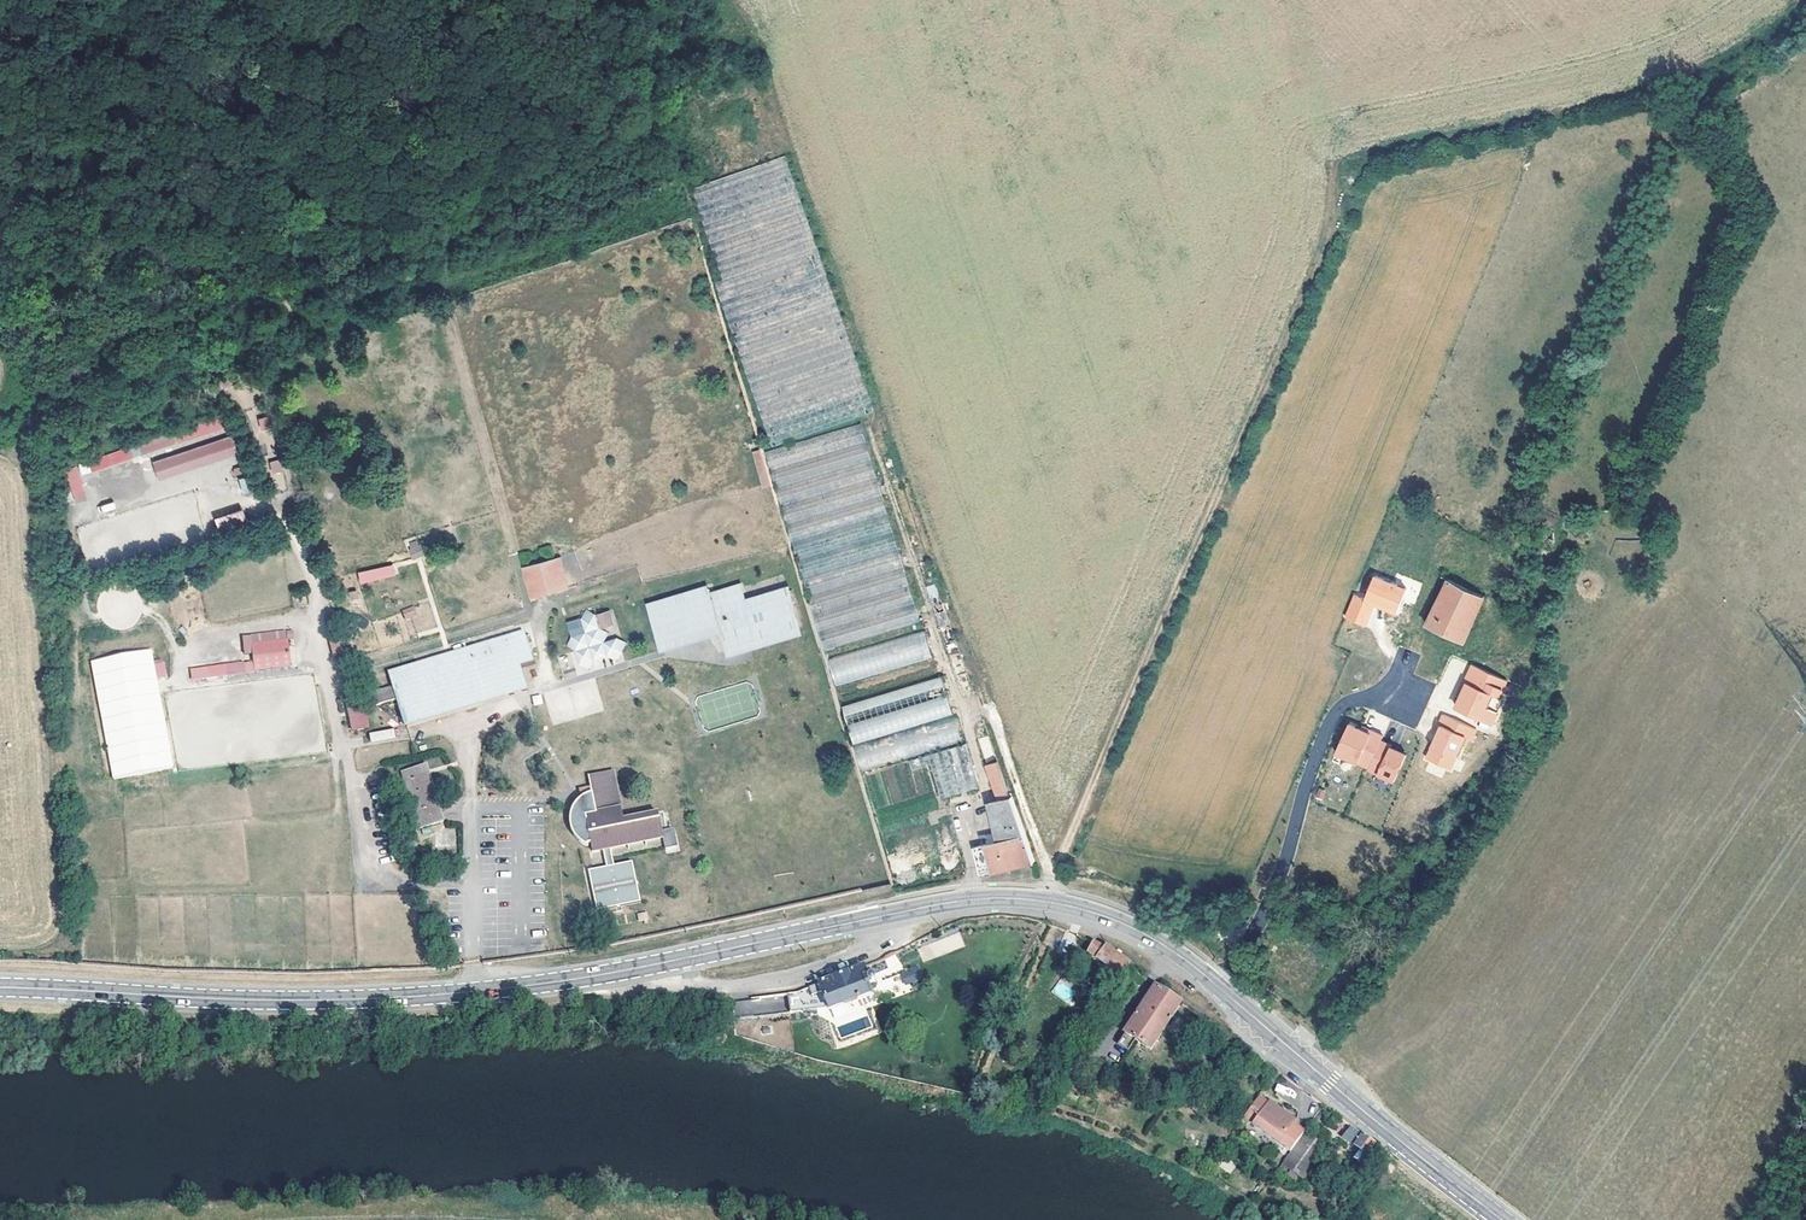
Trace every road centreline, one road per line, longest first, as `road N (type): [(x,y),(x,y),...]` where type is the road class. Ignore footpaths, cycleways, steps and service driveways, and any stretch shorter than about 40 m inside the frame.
road 1 (secondary): [(1500,1219),(1175,952),(1108,918),(1047,902),(951,902),(668,962),(444,995),(315,1001),(0,988)]
road 2 (track): [(0,173),(53,243),(48,283),(155,281),(438,105)]
road 3 (track): [(53,243),(96,0)]
road 4 (track): [(432,0),(444,207)]

